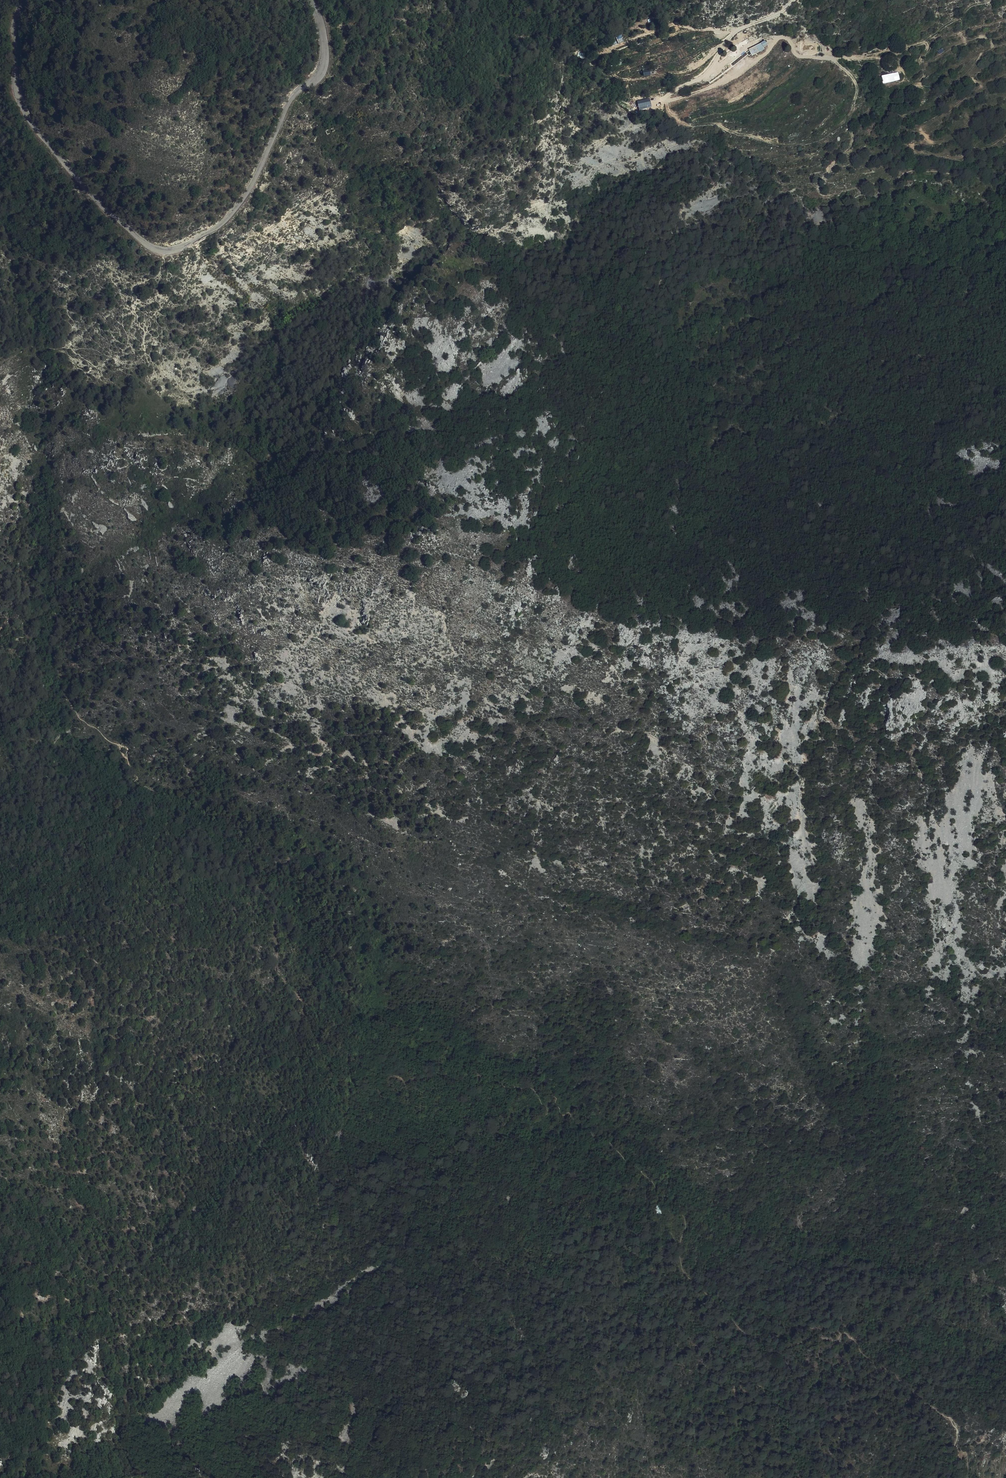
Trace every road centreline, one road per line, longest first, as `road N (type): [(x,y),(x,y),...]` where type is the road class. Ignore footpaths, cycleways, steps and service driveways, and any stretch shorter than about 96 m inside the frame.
road 1 (tertiary): [(25,0),(14,26),(16,85),(34,126),(105,209),(165,251),(232,212),(292,97),(322,72),(326,55),(312,0)]
road 2 (track): [(793,0),(738,29),(717,63),(757,40),(780,38),(800,55),(846,71),(856,84),(850,150)]

